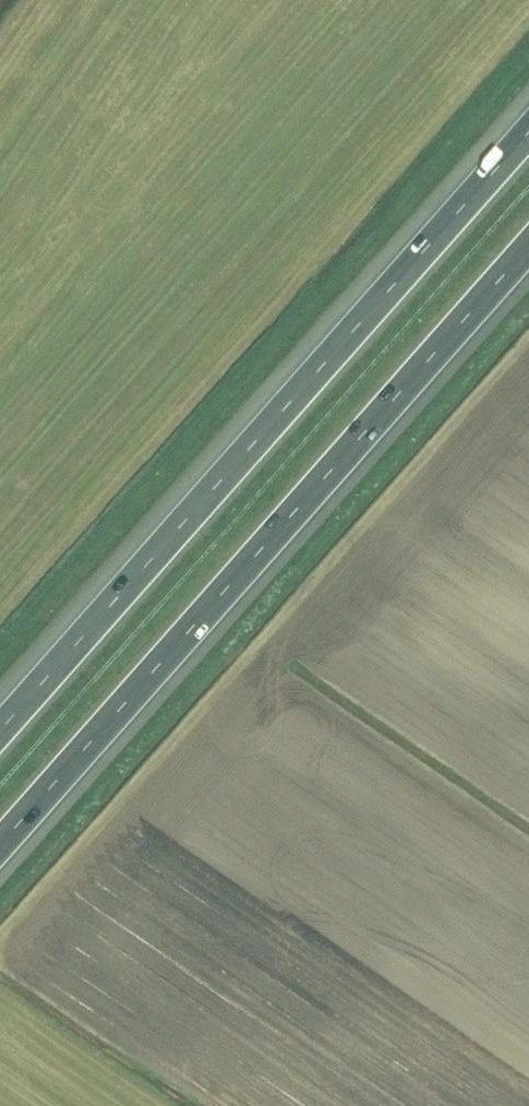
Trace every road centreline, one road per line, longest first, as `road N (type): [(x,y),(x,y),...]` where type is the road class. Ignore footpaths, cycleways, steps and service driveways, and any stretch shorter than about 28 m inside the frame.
road 1 (motorway): [(528,135),(0,734)]
road 2 (motorway): [(0,844),(528,246)]

